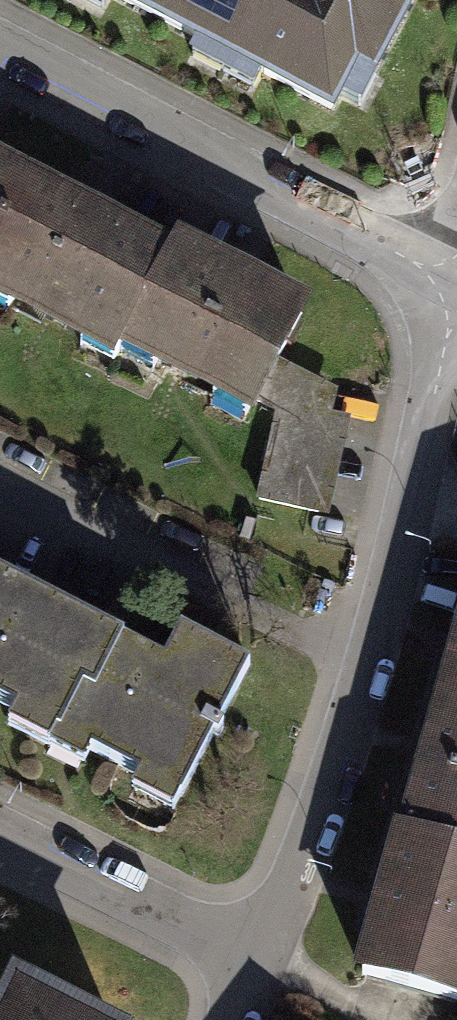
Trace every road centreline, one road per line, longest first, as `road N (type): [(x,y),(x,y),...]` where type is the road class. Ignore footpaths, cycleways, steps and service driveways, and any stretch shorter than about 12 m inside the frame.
road 1 (residential): [(258,959),(362,648),(451,280)]
road 2 (residential): [(451,280),(0,47)]
road 3 (residential): [(0,830),(258,959)]

